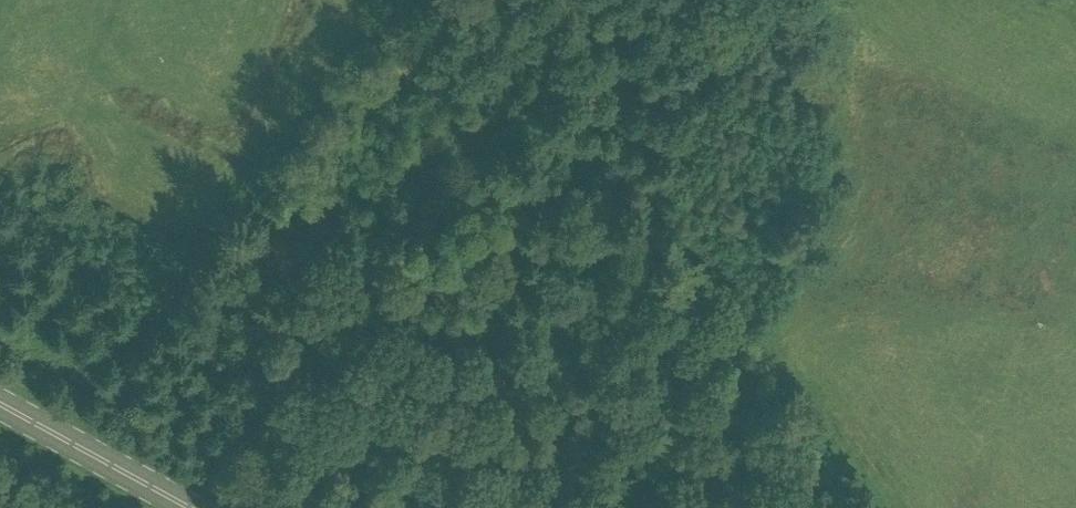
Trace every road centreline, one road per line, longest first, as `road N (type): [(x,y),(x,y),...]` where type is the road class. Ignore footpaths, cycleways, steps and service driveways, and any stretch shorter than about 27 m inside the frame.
road 1 (primary): [(191,507),(0,403)]

